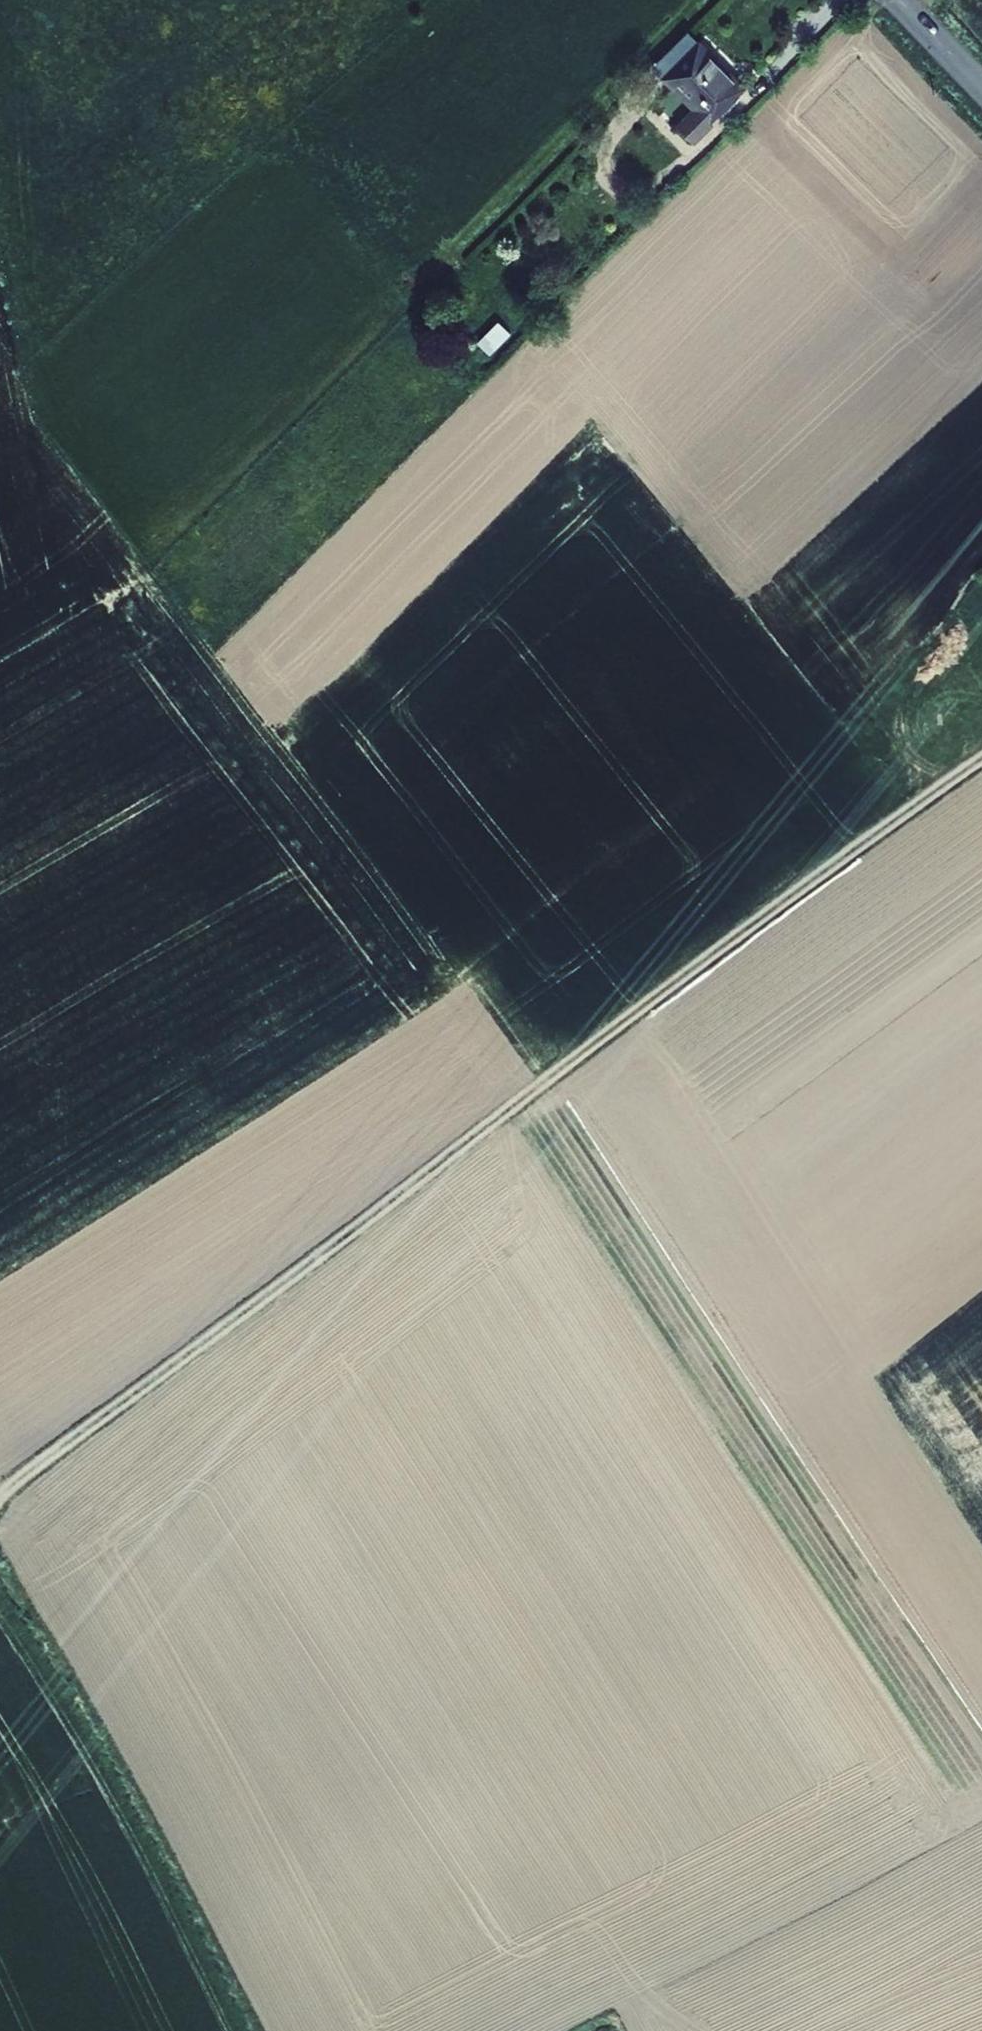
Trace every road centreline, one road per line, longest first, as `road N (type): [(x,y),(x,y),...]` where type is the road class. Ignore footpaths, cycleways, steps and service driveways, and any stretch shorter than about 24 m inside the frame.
road 1 (track): [(981,758),(0,1489)]
road 2 (tertiary): [(898,0),(981,87)]

